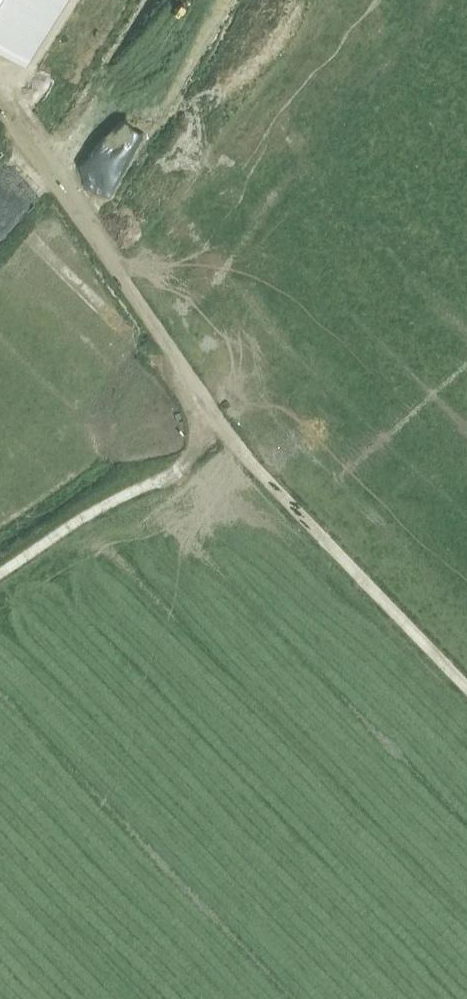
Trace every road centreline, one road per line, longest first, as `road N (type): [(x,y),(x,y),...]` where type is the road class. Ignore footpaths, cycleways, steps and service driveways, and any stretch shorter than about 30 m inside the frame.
road 1 (track): [(466,686),(222,429),(0,102)]

